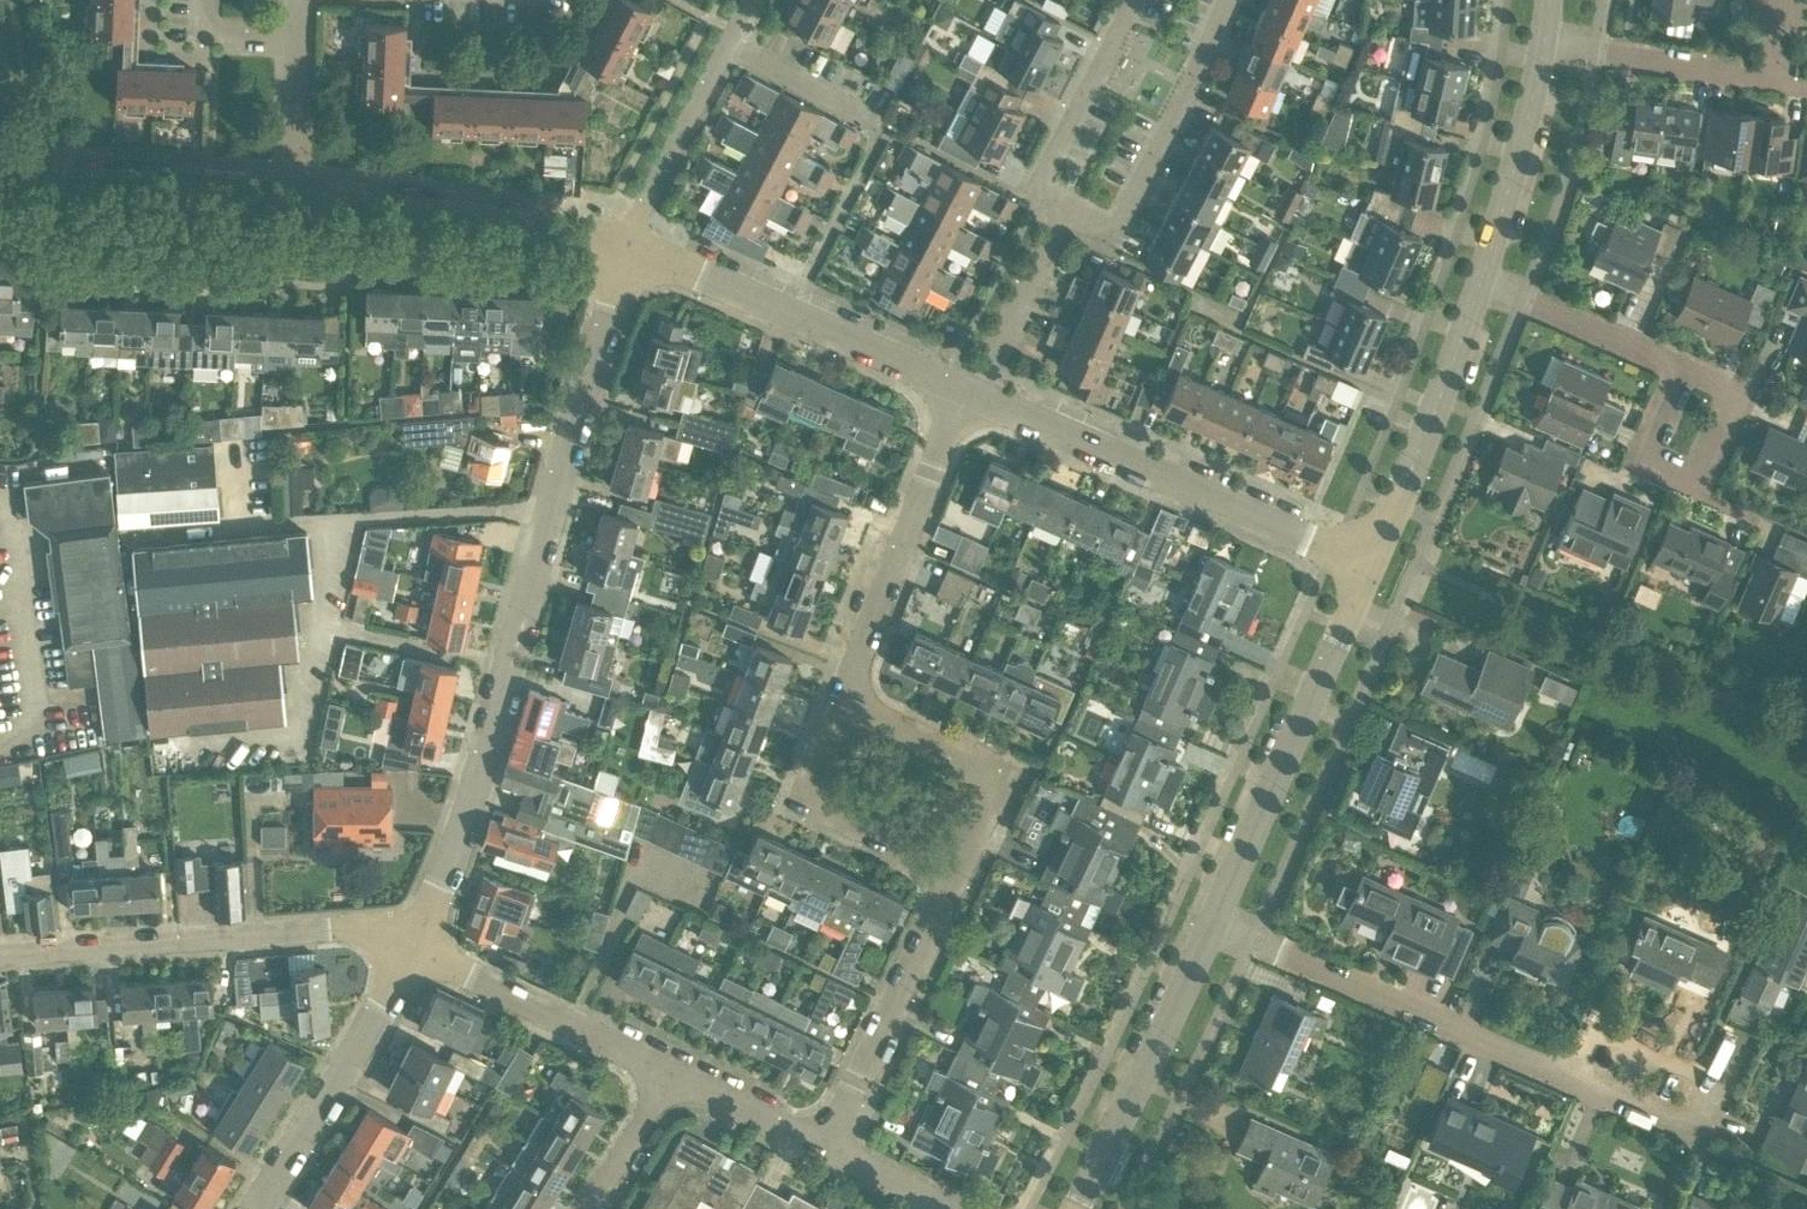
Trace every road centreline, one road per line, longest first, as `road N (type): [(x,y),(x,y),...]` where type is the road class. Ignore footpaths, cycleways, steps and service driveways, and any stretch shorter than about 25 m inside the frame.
road 1 (residential): [(413,944),(487,752),(624,243)]
road 2 (residential): [(975,394),(1372,565)]
road 3 (residential): [(0,955),(341,929),(413,944)]
road 4 (tertiary): [(1213,924),(1372,565)]
road 5 (residential): [(1213,924),(1570,1076)]
road 6 (residential): [(624,243),(965,390)]
road 7 (residential): [(838,700),(965,390)]
road 8 (residential): [(300,209),(624,243)]
road 9 (residential): [(1570,1076),(1693,1131),(1714,1080),(1592,1026)]
road 10 (tertiary): [(1076,1208),(1213,924)]
road 11 (residential): [(824,1147),(960,866)]
road 12 (residential): [(252,1208),(413,944)]
road 13 (tertiary): [(1372,565),(1482,280)]
road 14 (residential): [(1072,208),(1114,229),(1227,0)]
road 15 (residential): [(0,185),(300,209)]
road 16 (residential): [(672,1073),(413,944)]
road 17 (residential): [(960,866),(1003,769),(838,700)]
road 18 (residential): [(960,866),(796,795),(838,700)]
road 19 (residential): [(1132,0),(1037,192),(1072,208)]
road 20 (tertiary): [(1482,280),(1544,43)]
road 21 (residential): [(1544,43),(1769,77)]
road 22 (residential): [(624,243),(730,45)]
road 23 (residential): [(1482,280),(1683,366)]
road 24 (residential): [(975,394),(1072,208)]
road 25 (residential): [(300,209),(304,29)]
road 26 (residential): [(824,1147),(672,1073)]
road 27 (residential): [(1700,482),(1740,390),(1683,366)]
road 28 (residential): [(1683,366),(1643,457),(1700,482)]
road 29 (residential): [(873,119),(730,45)]
road 30 (residential): [(589,1208),(672,1073)]
road 31 (residential): [(952,1208),(824,1147)]
road 32 (residential): [(207,0),(206,26),(304,29)]

